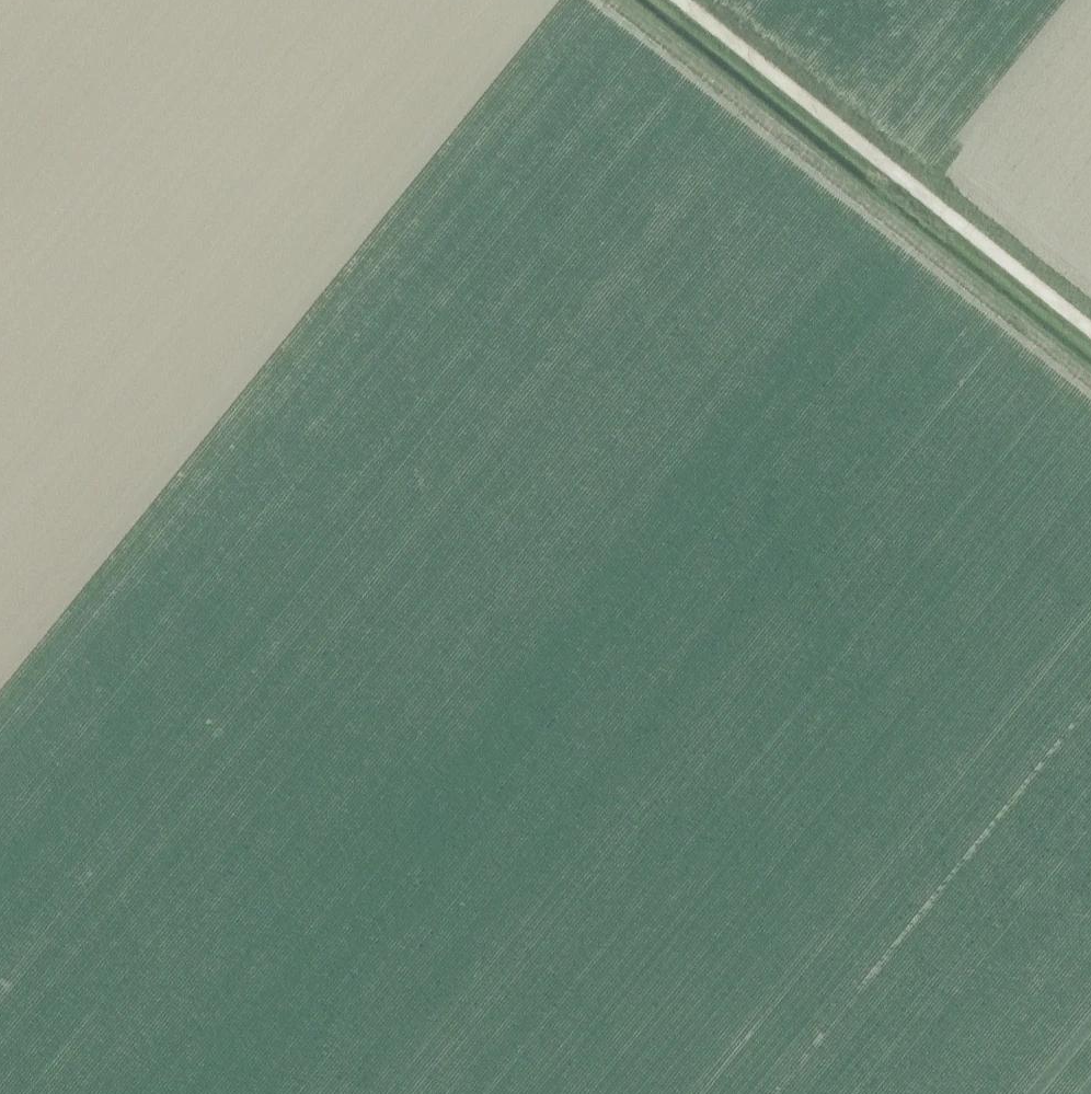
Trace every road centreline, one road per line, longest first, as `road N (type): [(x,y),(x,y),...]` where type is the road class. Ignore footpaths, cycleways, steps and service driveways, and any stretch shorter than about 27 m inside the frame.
road 1 (track): [(667,0),(1090,342)]

